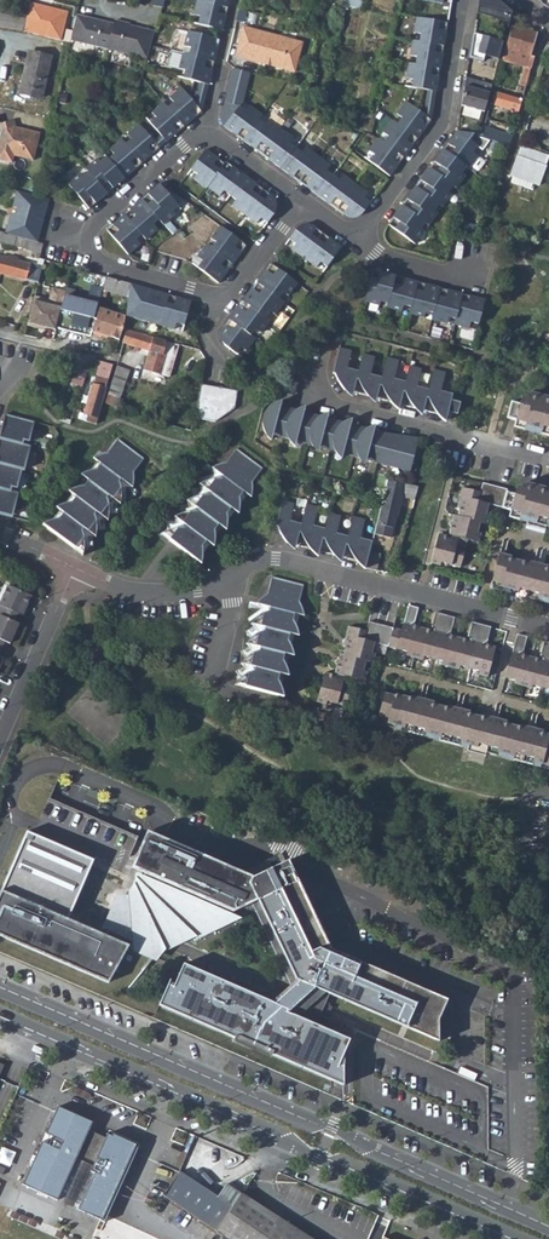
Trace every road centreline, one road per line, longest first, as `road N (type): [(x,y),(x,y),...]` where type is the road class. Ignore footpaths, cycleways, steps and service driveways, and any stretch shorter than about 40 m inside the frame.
road 1 (tertiary): [(548,1228),(0,989)]
road 2 (tertiary): [(0,1015),(511,1238)]
road 3 (residential): [(548,632),(275,559),(256,560),(232,576)]
road 4 (residential): [(206,132),(96,223),(89,242),(108,266),(228,301)]
road 5 (residential): [(358,242),(442,125),(466,0)]
road 6 (residential): [(548,460),(318,399),(312,384)]
road 7 (residential): [(0,727),(74,567)]
road 8 (residential): [(232,576),(197,588),(138,591),(74,567)]
road 9 (residential): [(228,301),(300,202)]

